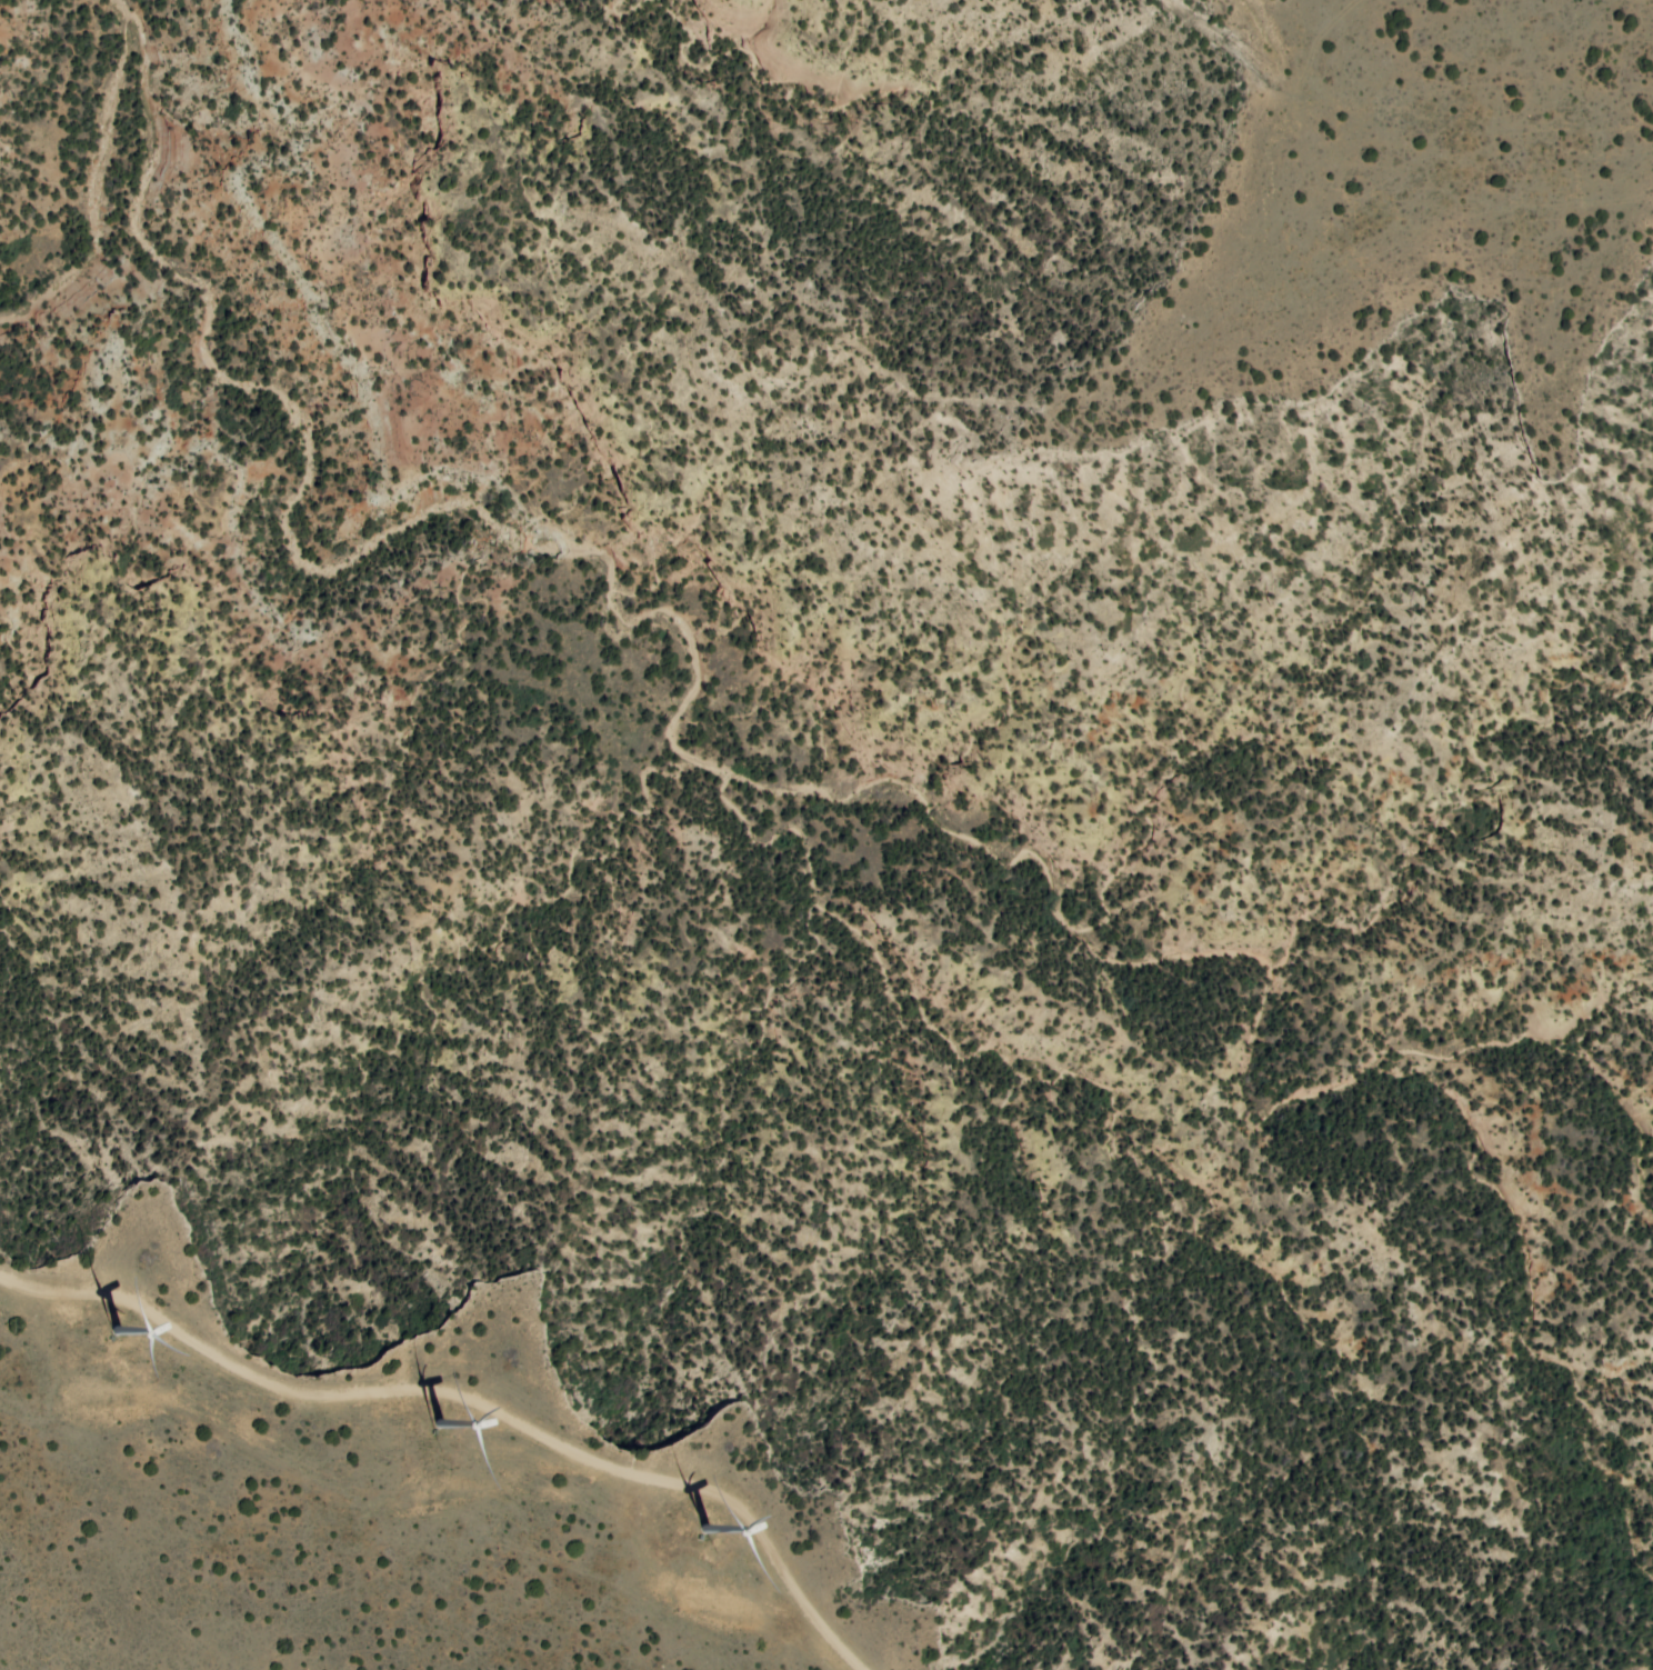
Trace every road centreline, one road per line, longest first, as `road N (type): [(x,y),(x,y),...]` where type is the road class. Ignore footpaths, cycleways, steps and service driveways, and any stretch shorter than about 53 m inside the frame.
road 1 (track): [(1652,192),(1469,216),(1402,248),(1280,328),(1240,331),(1235,312),(1272,138),(1303,62),(1356,0)]

